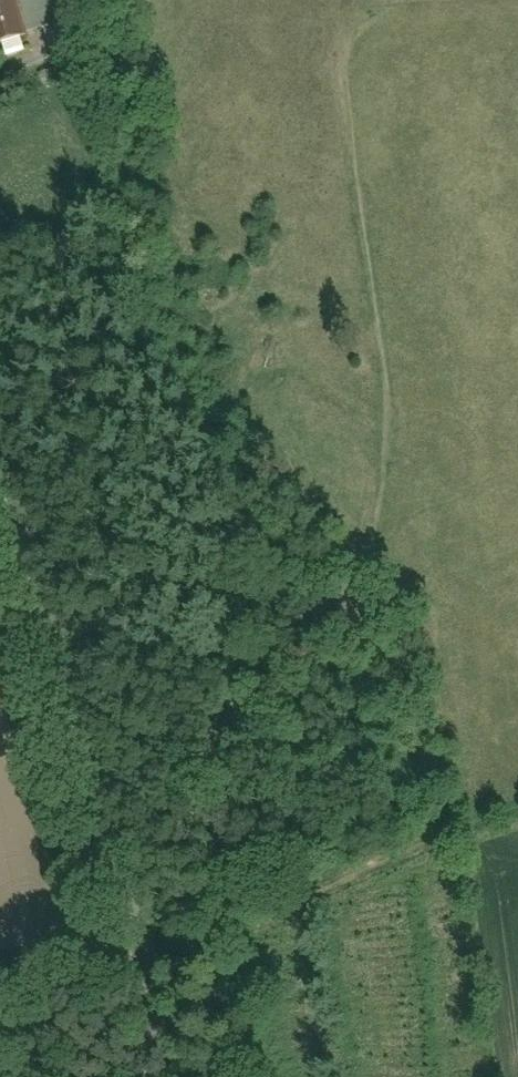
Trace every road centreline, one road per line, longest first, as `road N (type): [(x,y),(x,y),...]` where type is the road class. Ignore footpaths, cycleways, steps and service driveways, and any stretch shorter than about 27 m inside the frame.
road 1 (unclassified): [(0,438),(129,892),(157,1076)]
road 2 (track): [(349,592),(378,535),(385,368),(340,40)]
road 3 (track): [(129,892),(245,691),(349,592)]
road 4 (track): [(441,840),(349,592)]

